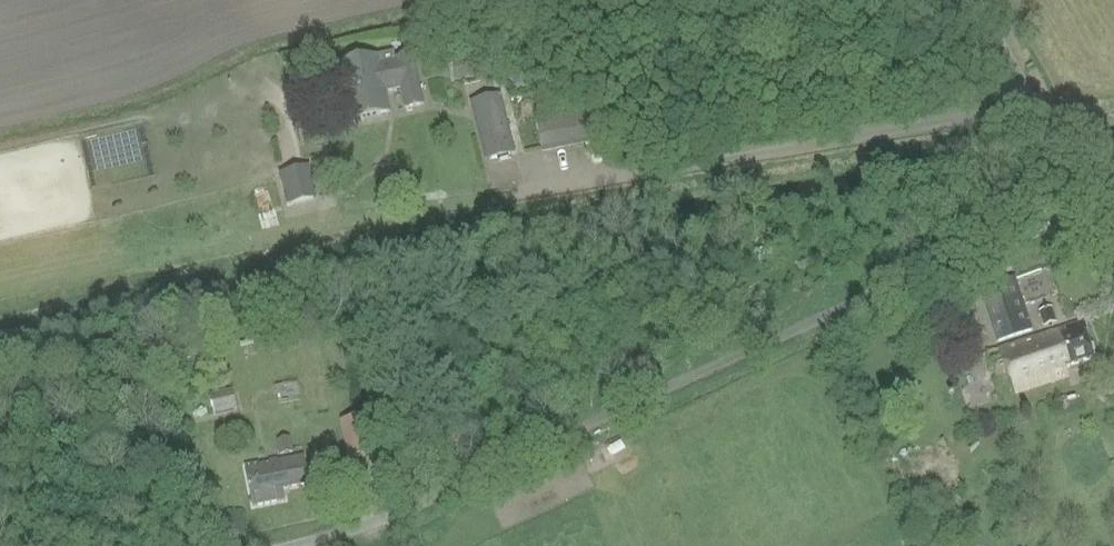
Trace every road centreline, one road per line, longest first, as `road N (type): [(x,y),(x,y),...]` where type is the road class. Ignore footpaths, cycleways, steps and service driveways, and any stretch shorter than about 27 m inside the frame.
road 1 (unclassified): [(1068,174),(943,253),(642,401),(382,518),(288,545)]
road 2 (track): [(1031,105),(518,192)]
road 3 (tertiary): [(1068,174),(975,0)]

